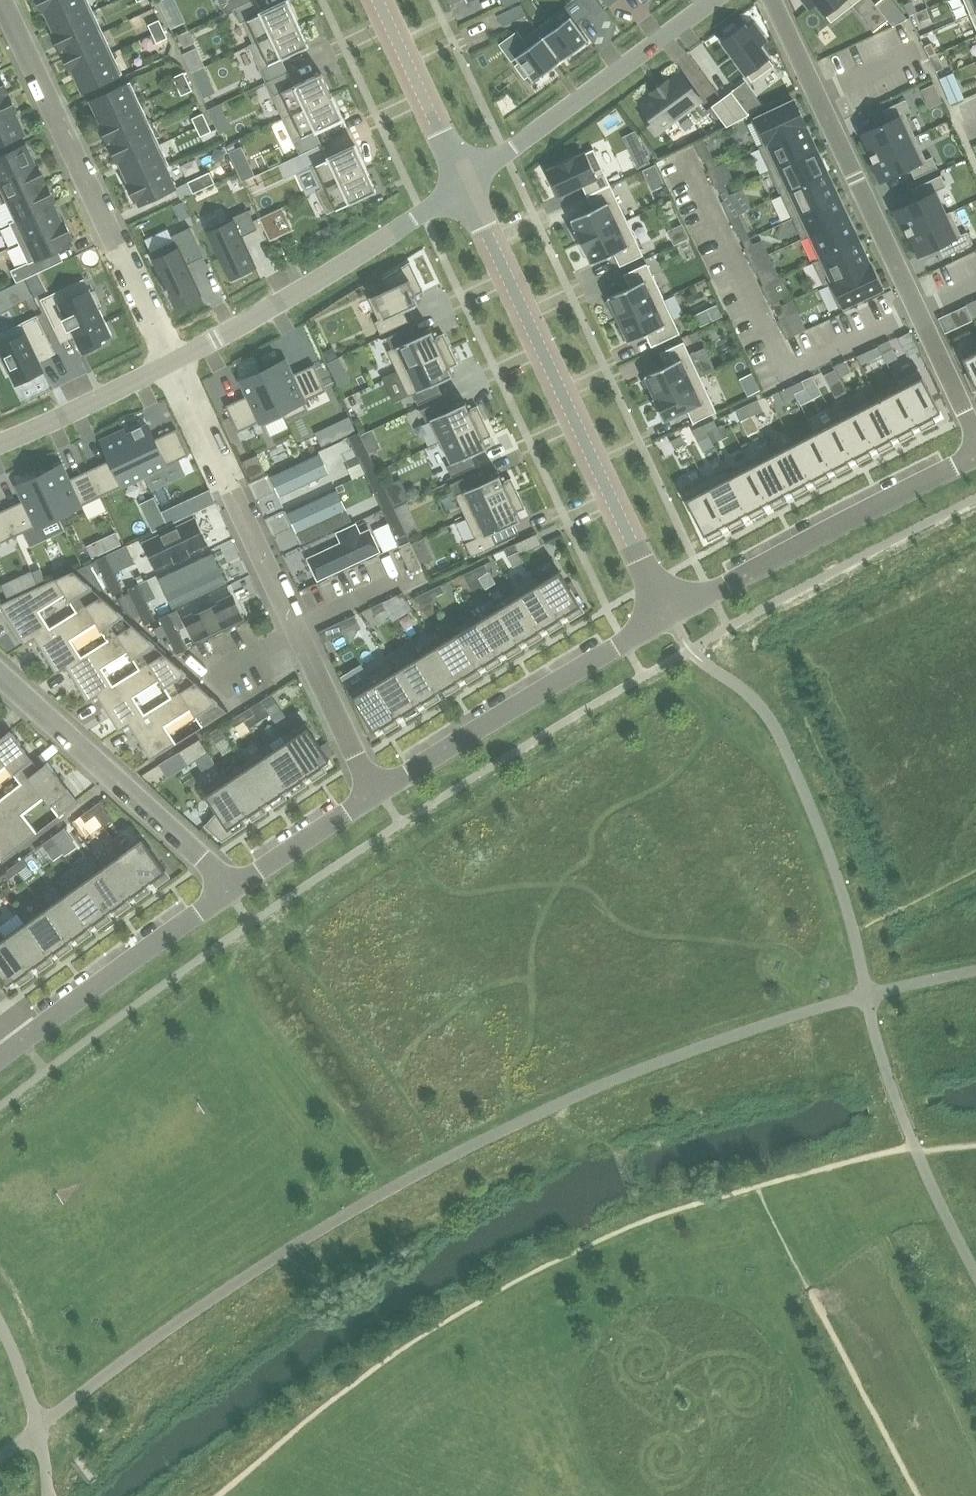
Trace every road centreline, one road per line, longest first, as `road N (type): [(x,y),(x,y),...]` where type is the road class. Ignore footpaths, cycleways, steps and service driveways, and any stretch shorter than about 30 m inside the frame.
road 1 (residential): [(768,0),(975,434)]
road 2 (residential): [(381,788),(357,759),(174,361)]
road 3 (unclassified): [(465,186),(666,616)]
road 4 (residential): [(174,361),(0,4)]
road 5 (residential): [(666,616),(975,458)]
road 6 (residential): [(465,186),(174,361)]
road 7 (residential): [(381,788),(666,616)]
road 8 (residential): [(714,0),(465,186)]
road 9 (residential): [(0,683),(231,886)]
road 10 (residential): [(0,1062),(231,886)]
road 11 (unclassified): [(378,0),(465,186)]
road 12 (residential): [(174,361),(0,442)]
road 13 (residential): [(231,886),(381,788)]

